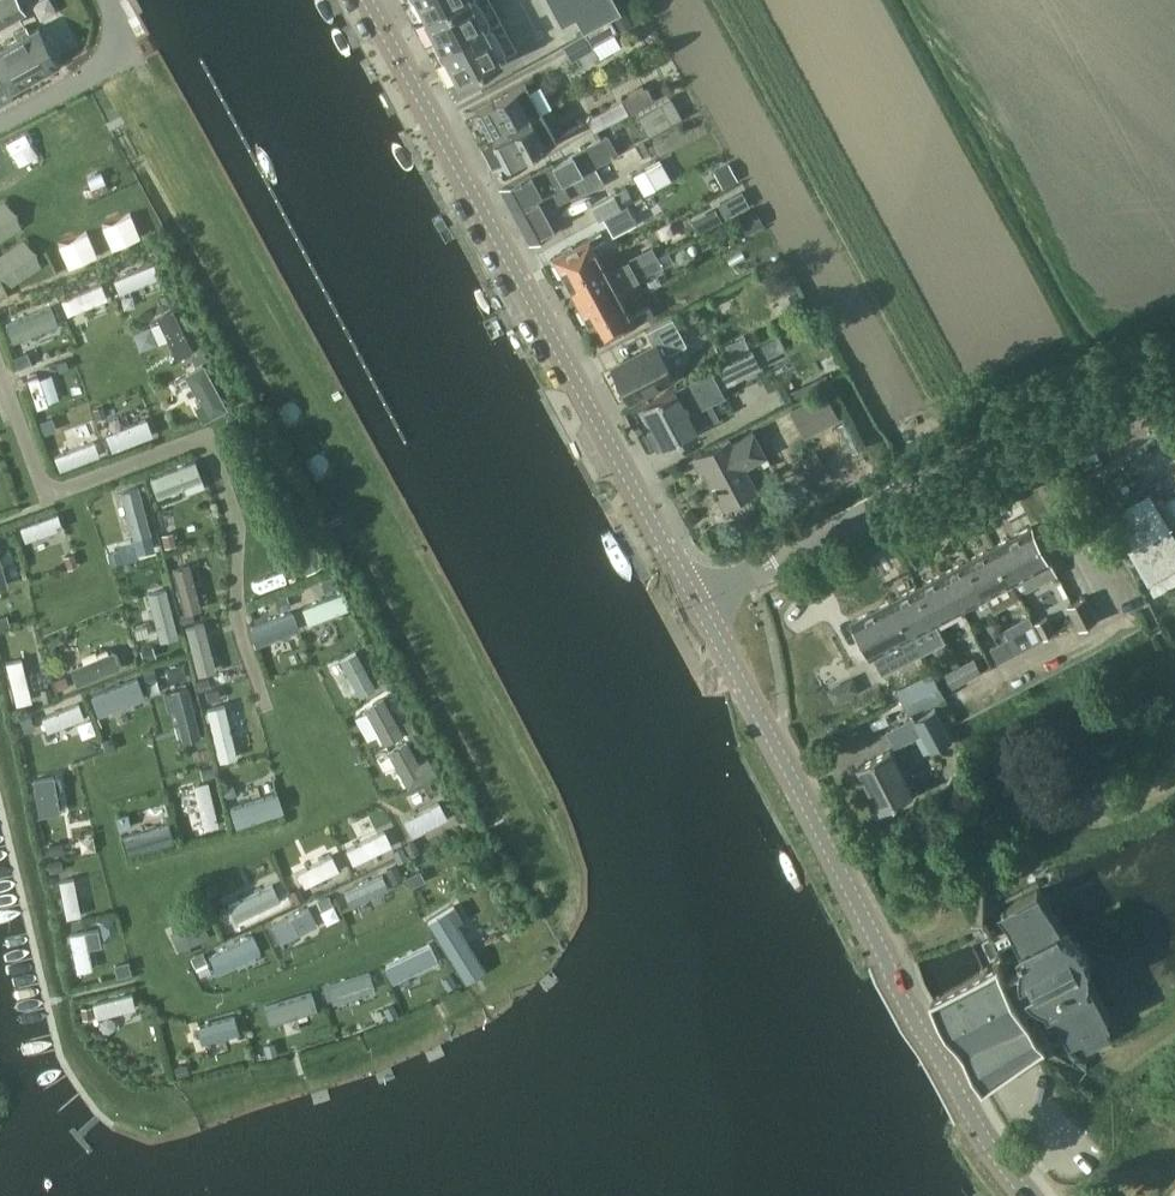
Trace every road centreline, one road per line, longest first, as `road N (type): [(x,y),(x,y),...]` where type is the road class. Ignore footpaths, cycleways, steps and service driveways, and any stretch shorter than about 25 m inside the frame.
road 1 (tertiary): [(699,605),(369,0)]
road 2 (tertiary): [(1028,1195),(964,1103),(699,605)]
road 3 (unclassified): [(699,605),(1087,388),(1174,367)]
road 4 (unclassified): [(0,121),(96,70),(115,41),(107,0)]

